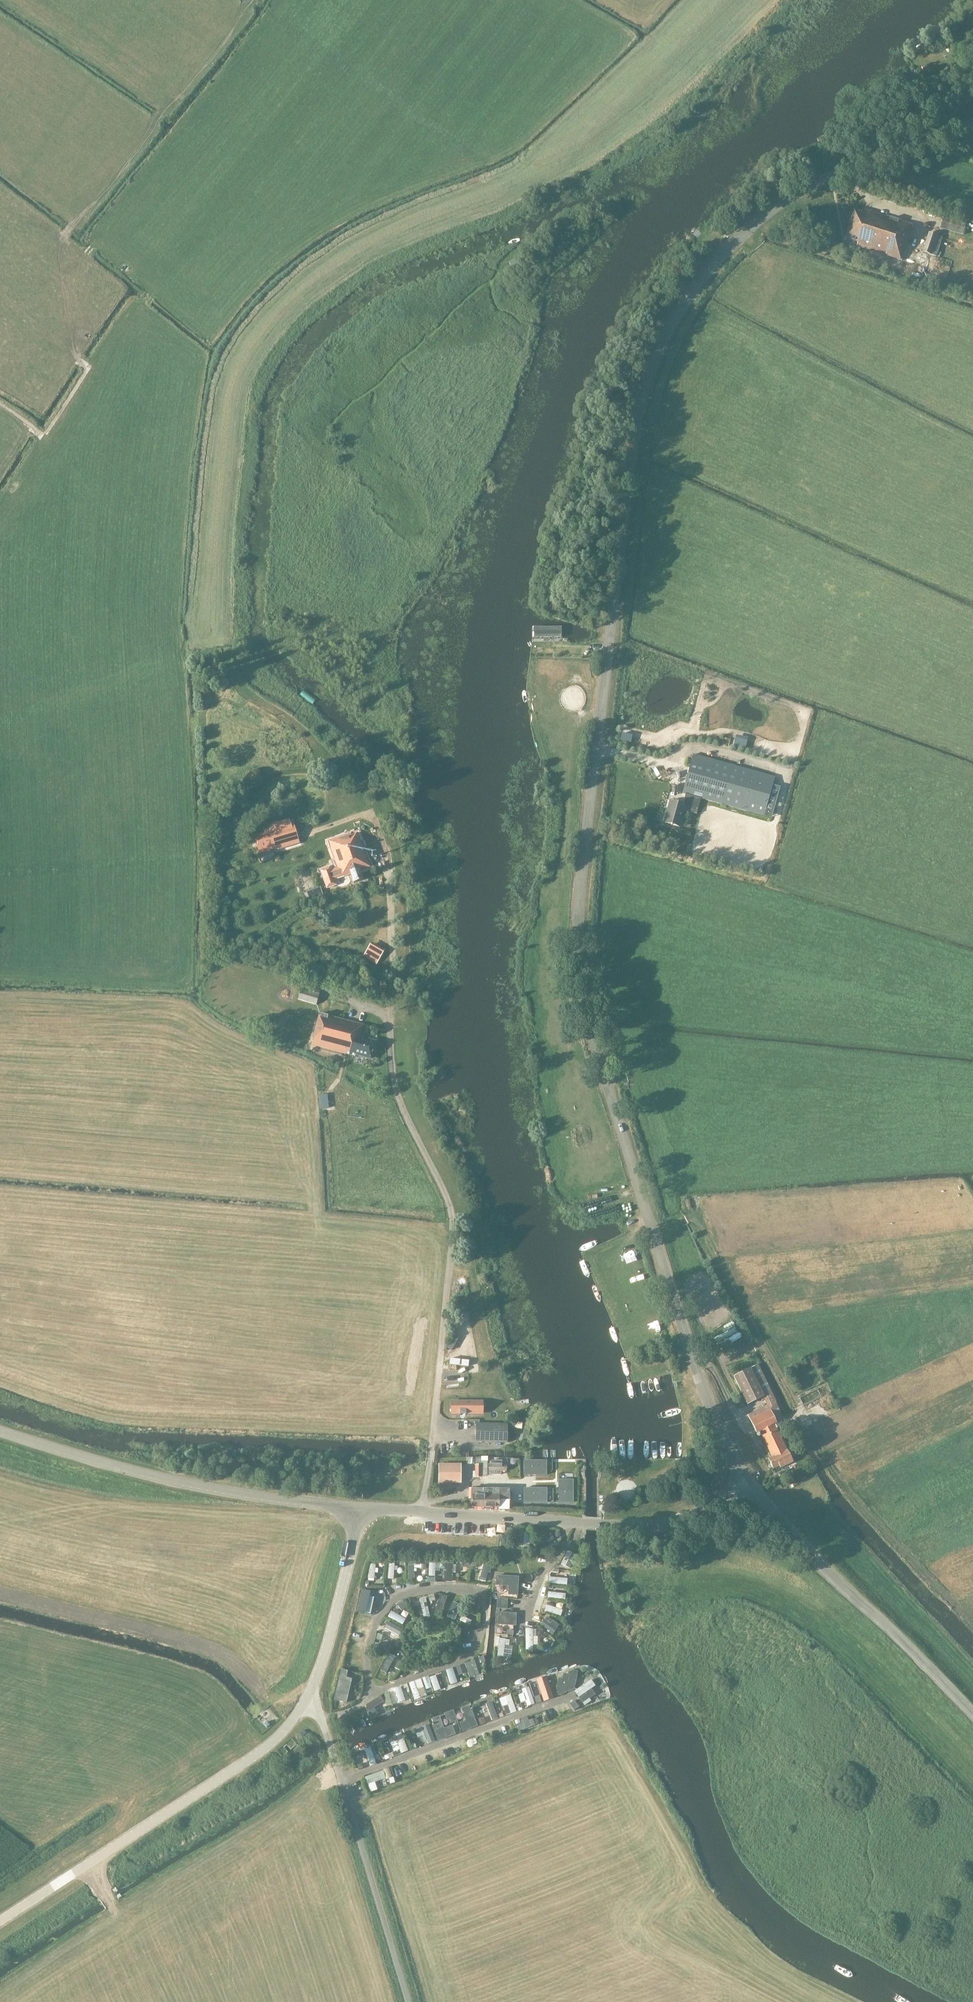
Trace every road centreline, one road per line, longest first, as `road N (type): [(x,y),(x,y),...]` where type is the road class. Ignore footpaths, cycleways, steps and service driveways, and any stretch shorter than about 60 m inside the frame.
road 1 (tertiary): [(748,1478),(708,1402),(683,1331),(581,984),(581,879),(636,424),(673,320),(745,232),(827,178),(972,123)]
road 2 (unclassified): [(423,1511),(453,1220),(398,1097),(389,1016)]
road 3 (tertiary): [(0,1921),(255,1755),(305,1701)]
road 4 (tertiary): [(358,1508),(191,1485),(0,1431)]
road 5 (tertiary): [(972,1715),(748,1478)]
road 6 (unclassified): [(409,2001),(321,1721),(305,1701)]
road 7 (tertiary): [(305,1701),(324,1660),(358,1508)]
road 8 (tertiary): [(582,1523),(674,1521),(748,1478)]
road 9 (tertiary): [(582,1523),(423,1511)]

